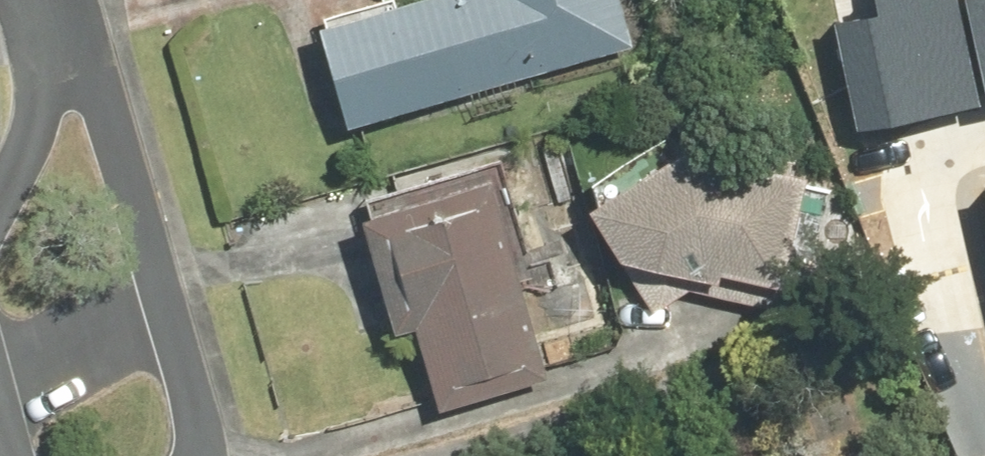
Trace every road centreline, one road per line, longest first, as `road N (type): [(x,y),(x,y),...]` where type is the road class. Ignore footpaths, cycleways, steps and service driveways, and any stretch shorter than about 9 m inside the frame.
road 1 (residential): [(984,396),(940,161),(944,144),(984,131)]
road 2 (residential): [(165,322),(66,41)]
road 3 (residential): [(0,377),(165,322)]
road 4 (residential): [(66,41),(0,198)]
road 5 (residential): [(194,455),(198,431),(165,322)]

